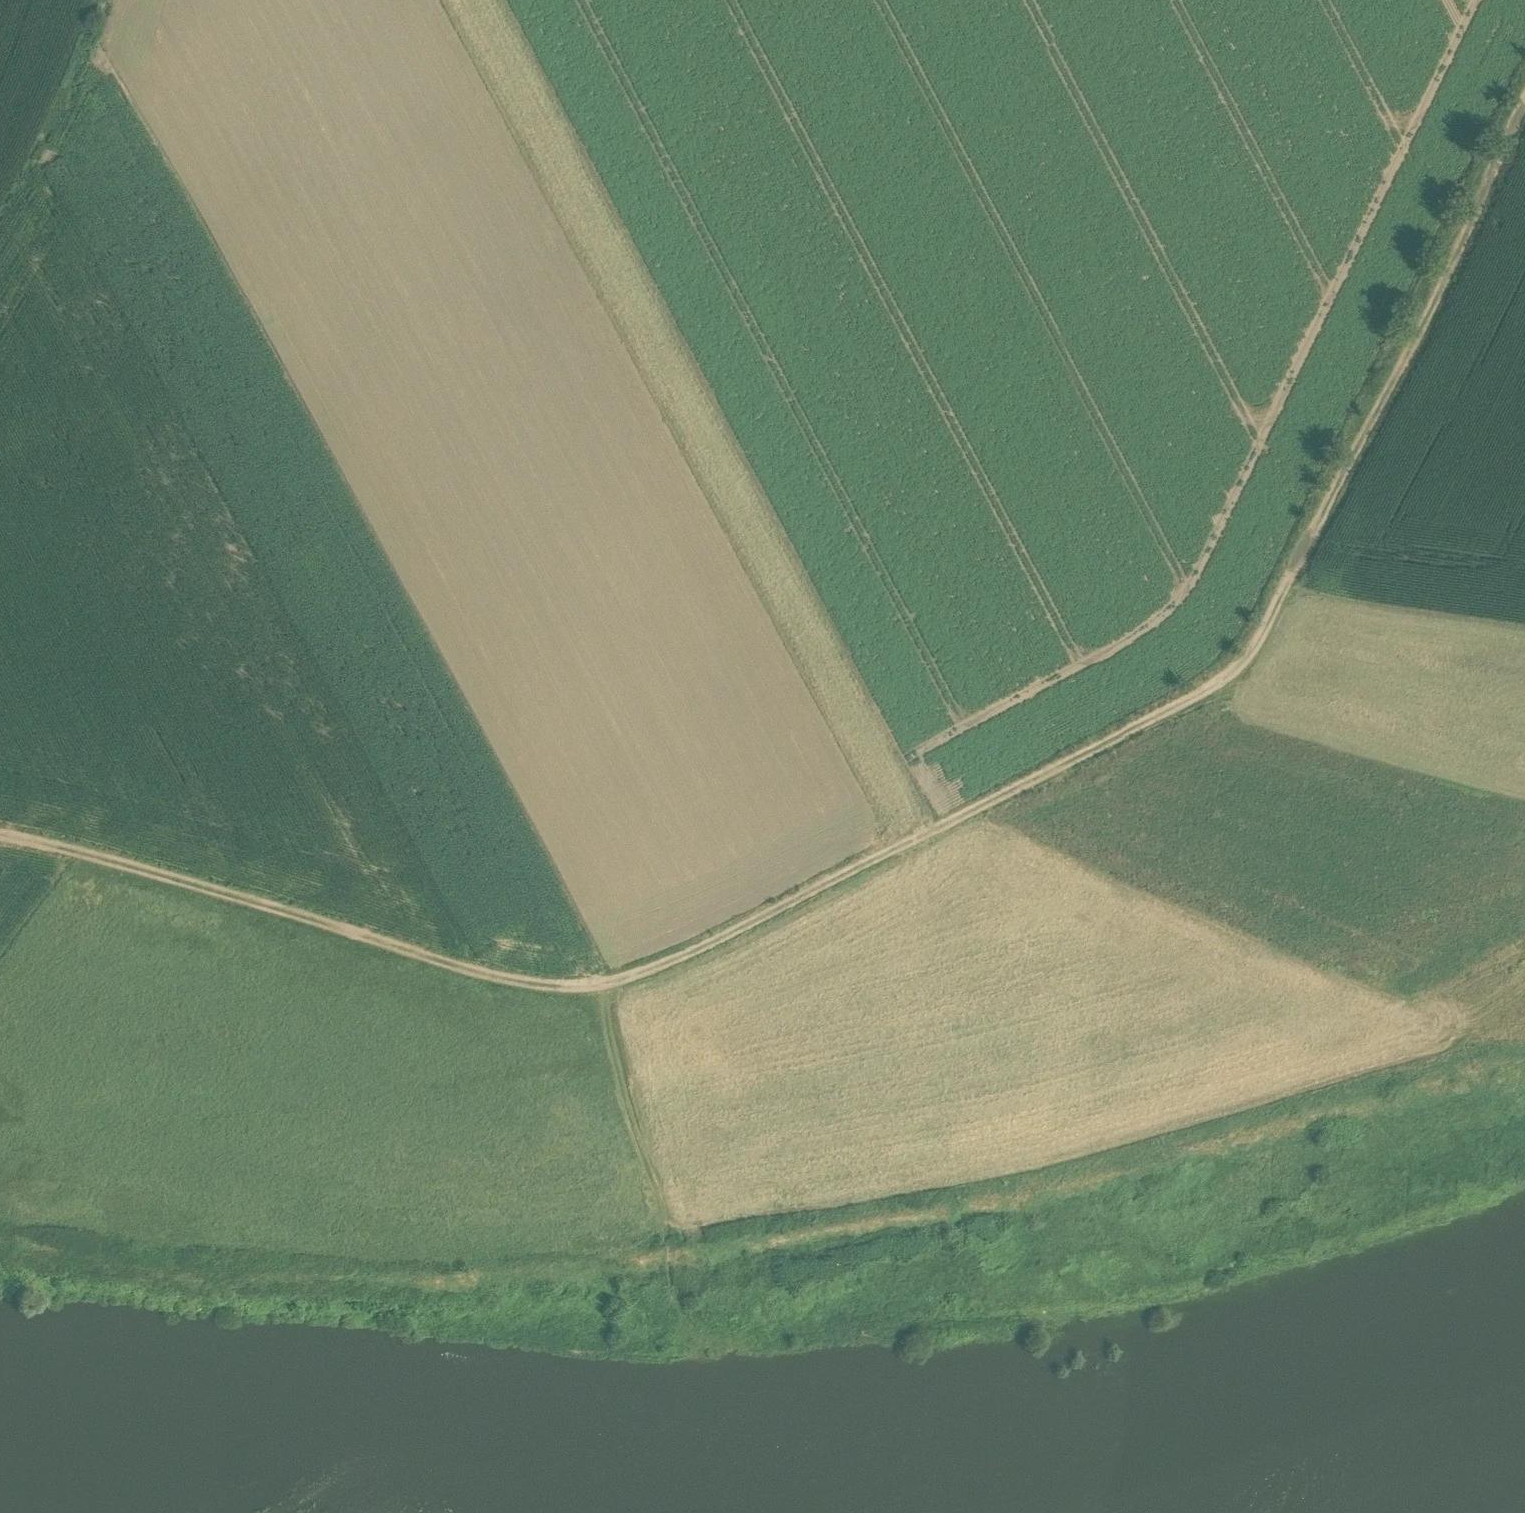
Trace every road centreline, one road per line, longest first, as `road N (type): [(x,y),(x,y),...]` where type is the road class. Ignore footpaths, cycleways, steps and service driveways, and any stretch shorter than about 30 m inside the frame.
road 1 (track): [(1524,113),(1255,649),(1215,687),(684,956),(596,987),(502,978),(192,883),(0,838)]

